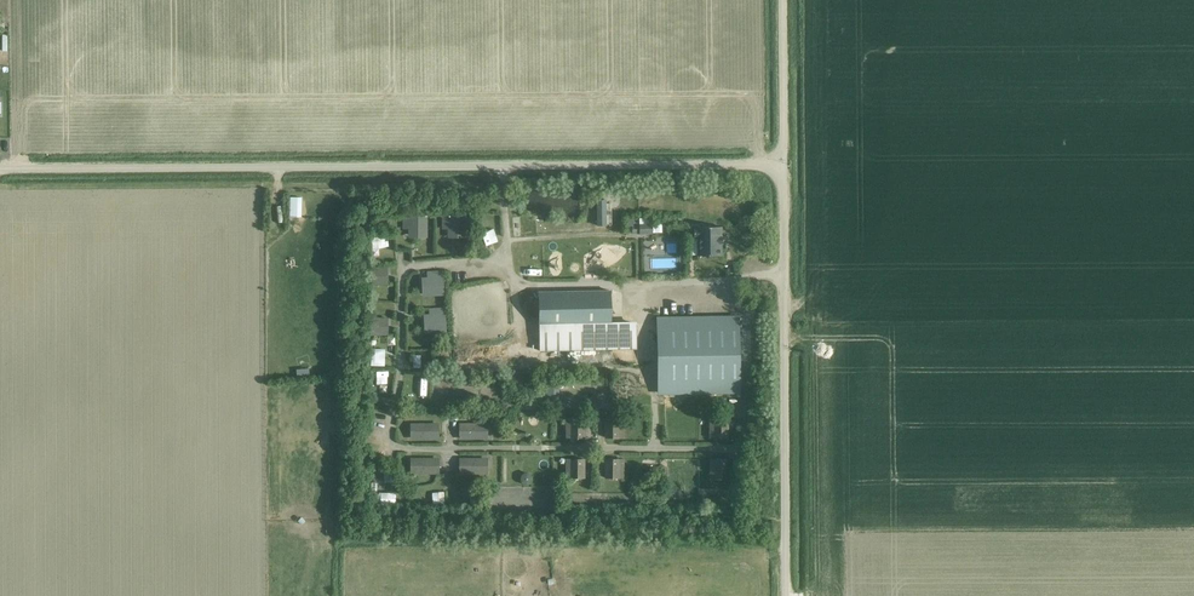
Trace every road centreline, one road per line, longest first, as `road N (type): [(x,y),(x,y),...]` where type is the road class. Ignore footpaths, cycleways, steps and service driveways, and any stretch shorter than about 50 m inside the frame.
road 1 (unclassified): [(0,168),(784,164)]
road 2 (unclassified): [(787,595),(784,164)]
road 3 (unclassified): [(784,164),(784,0)]

